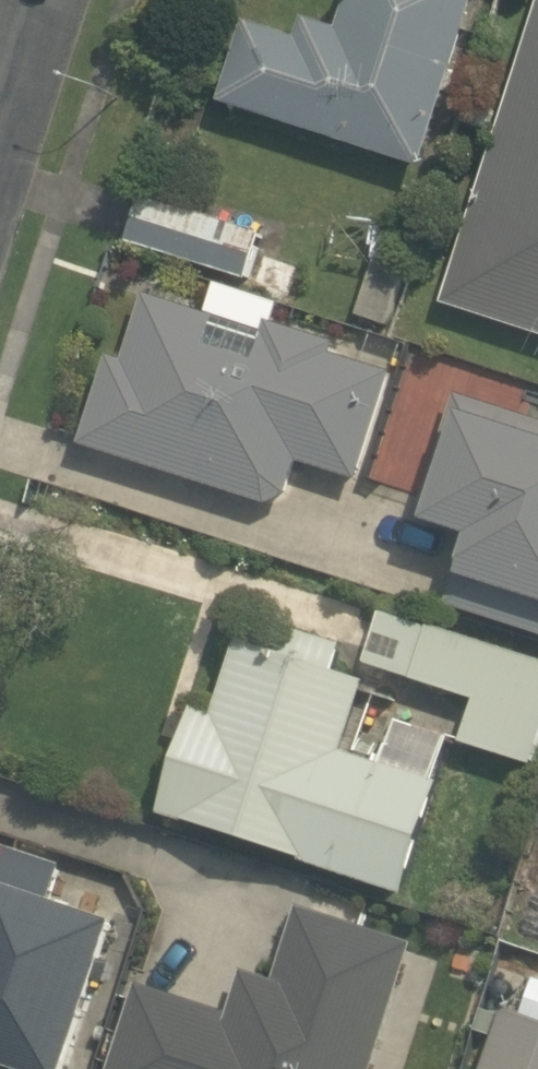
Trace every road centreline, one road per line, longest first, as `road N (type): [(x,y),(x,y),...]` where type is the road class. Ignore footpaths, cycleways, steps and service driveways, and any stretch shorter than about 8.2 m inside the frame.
road 1 (residential): [(39,0),(0,120)]

